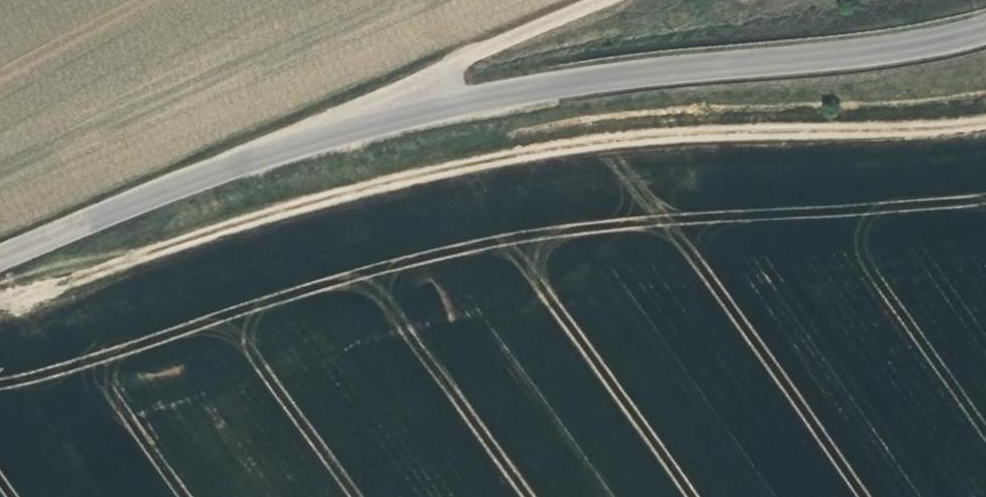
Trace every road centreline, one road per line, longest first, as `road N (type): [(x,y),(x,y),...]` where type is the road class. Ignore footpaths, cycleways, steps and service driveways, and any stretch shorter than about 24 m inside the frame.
road 1 (unclassified): [(0,256),(355,126),(541,87),(890,47),(985,25)]
road 2 (track): [(985,121),(656,136),(535,152),(322,198),(0,302)]

